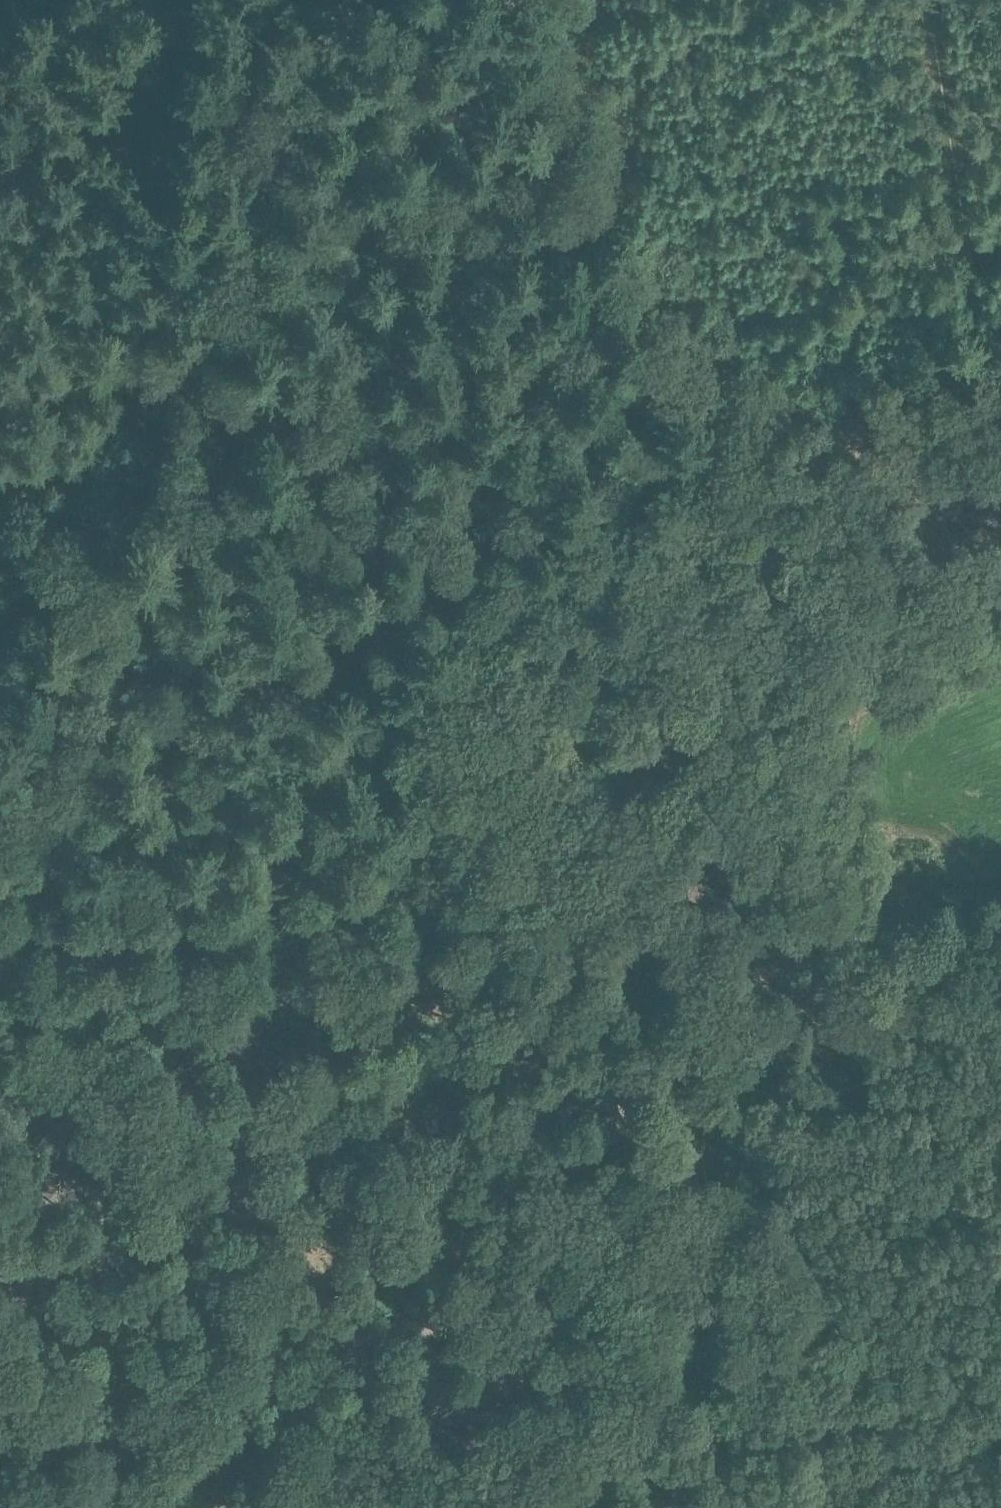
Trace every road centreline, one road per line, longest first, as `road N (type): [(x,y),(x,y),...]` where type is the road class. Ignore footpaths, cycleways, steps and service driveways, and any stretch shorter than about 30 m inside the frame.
road 1 (track): [(716,868),(707,1068),(714,1443)]
road 2 (track): [(168,909),(716,868)]
road 3 (track): [(716,868),(737,589),(765,552),(916,474)]
road 4 (track): [(916,474),(961,352),(926,0)]
road 5 (tertiary): [(563,1507),(706,1444),(1000,1376)]
road 6 (track): [(168,909),(95,817),(0,740)]
road 7 (track): [(0,918),(168,909)]

